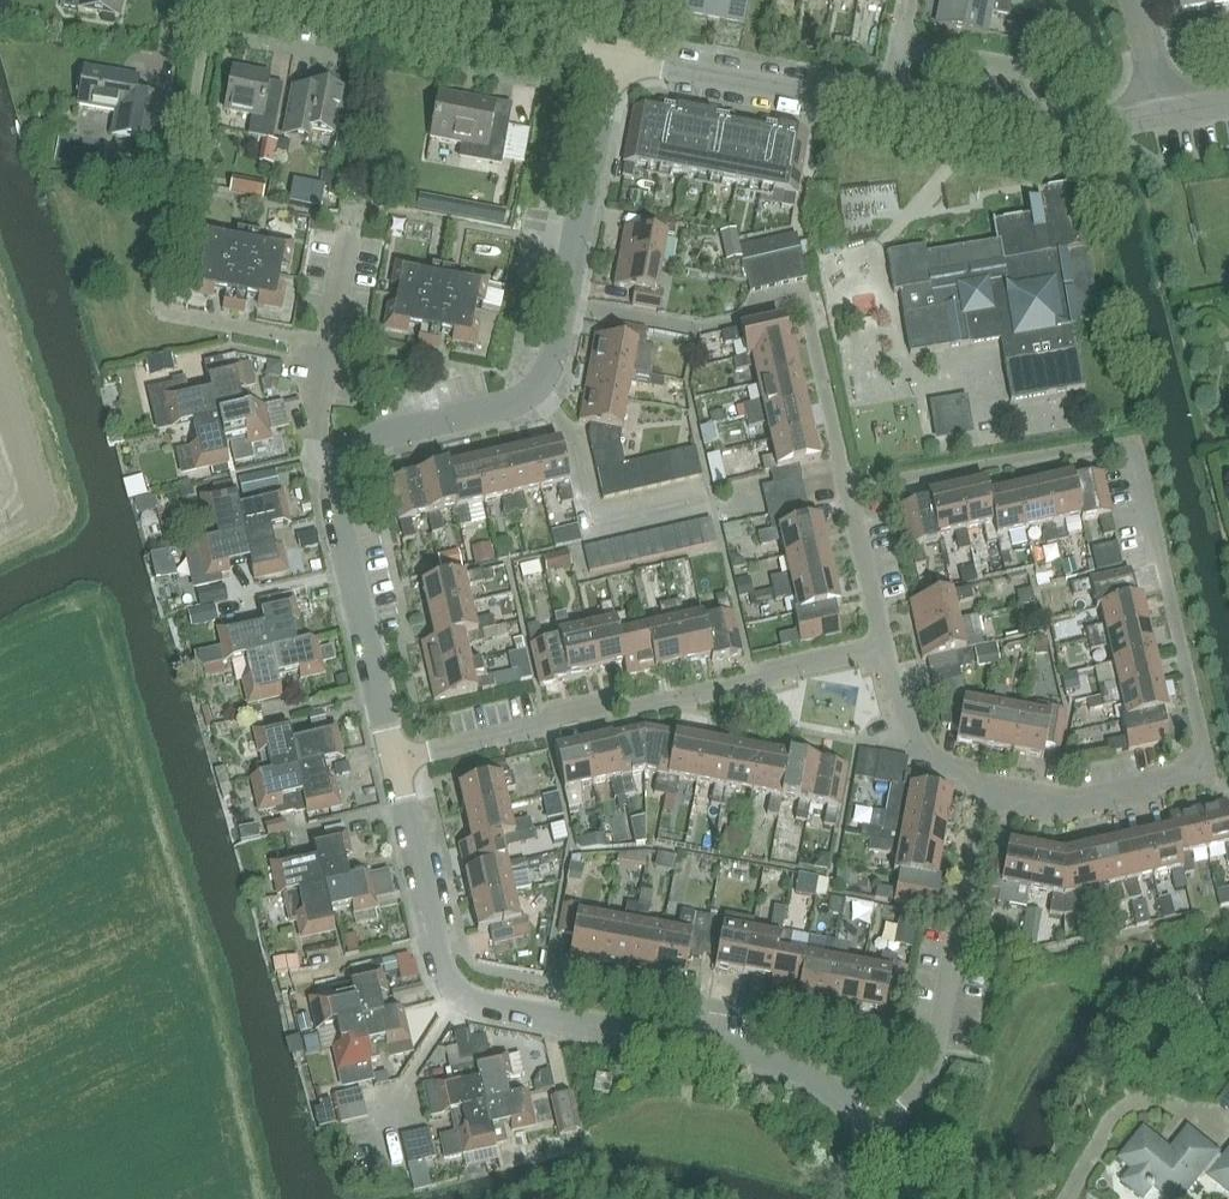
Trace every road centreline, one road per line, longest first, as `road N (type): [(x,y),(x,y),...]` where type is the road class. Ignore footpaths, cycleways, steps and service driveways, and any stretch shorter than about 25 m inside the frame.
road 1 (residential): [(986,784),(1054,805),(1194,772),(1204,749),(1134,450),(1119,442),(843,487)]
road 2 (residential): [(872,1128),(844,1098),(785,1062),(462,994),(437,949),(395,759)]
road 3 (residential): [(395,759),(545,725),(550,713),(612,700),(626,709),(656,702),(879,645)]
road 4 (residential): [(843,487),(840,447),(799,305),(697,329),(562,304)]
road 5 (residential): [(872,1128),(923,1081),(935,1054),(986,784)]
road 6 (residential): [(337,477),(377,433),(513,402),(535,388),(548,367),(562,304)]
road 7 (residential): [(395,759),(337,477)]
road 8 (residential): [(889,102),(613,54)]
road 9 (residential): [(1164,114),(1063,130),(889,102)]
road 10 (residential): [(337,477),(319,462),(319,429),(350,228)]
road 11 (residential): [(562,304),(613,54)]
road 12 (residential): [(613,54),(414,16)]
road 13 (residential): [(986,784),(909,741),(879,645)]
road 14 (residential): [(879,645),(843,487)]
road 15 (residential): [(898,45),(1041,73)]

